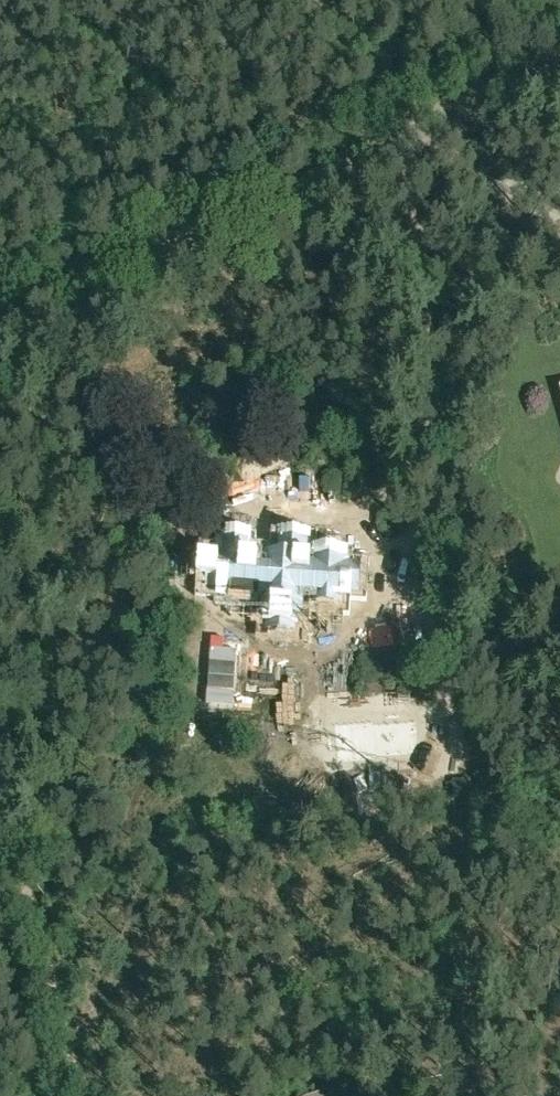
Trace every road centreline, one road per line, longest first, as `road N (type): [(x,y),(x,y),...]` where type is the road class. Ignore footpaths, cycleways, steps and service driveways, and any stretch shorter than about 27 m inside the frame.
road 1 (unclassified): [(0,334),(559,64)]
road 2 (track): [(81,1095),(0,801)]

